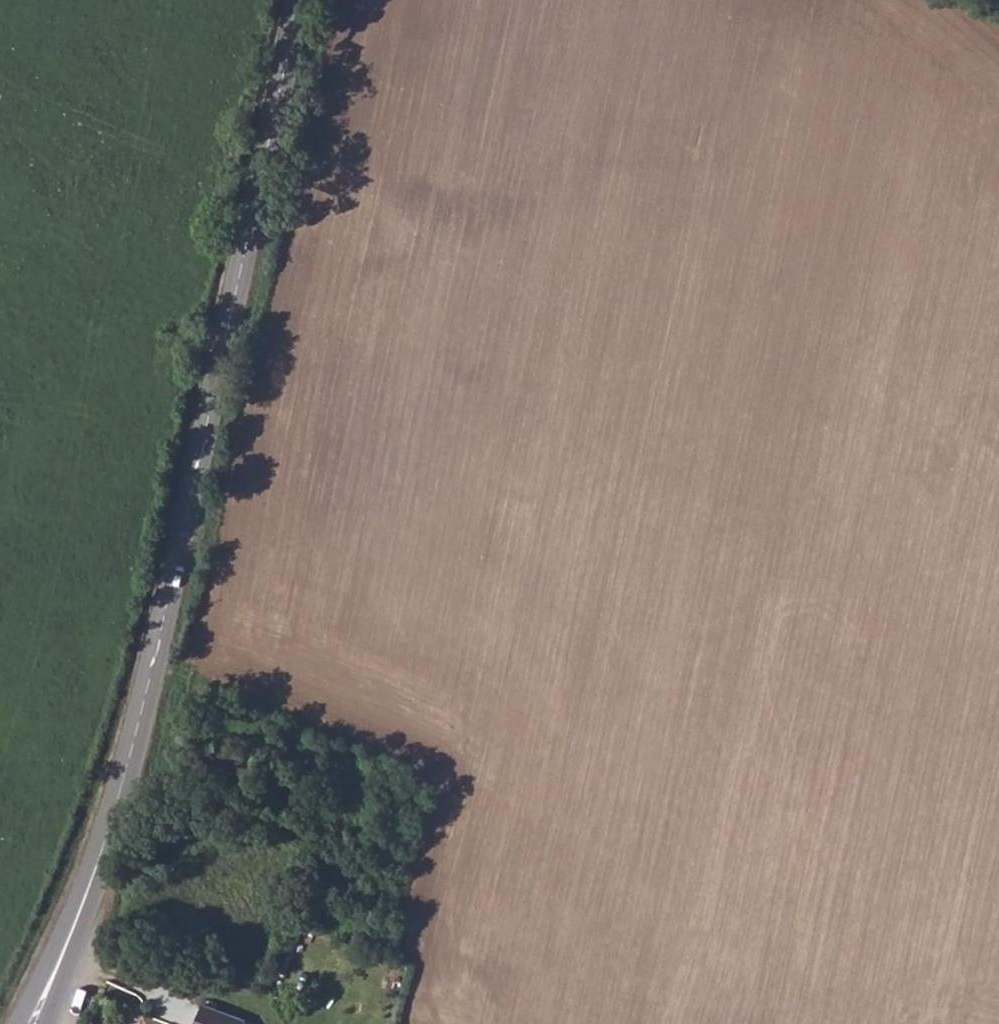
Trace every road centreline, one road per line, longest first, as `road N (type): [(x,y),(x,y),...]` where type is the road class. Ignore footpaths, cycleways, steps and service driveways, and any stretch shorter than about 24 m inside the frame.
road 1 (tertiary): [(43,996),(84,906),(164,645),(307,0)]

